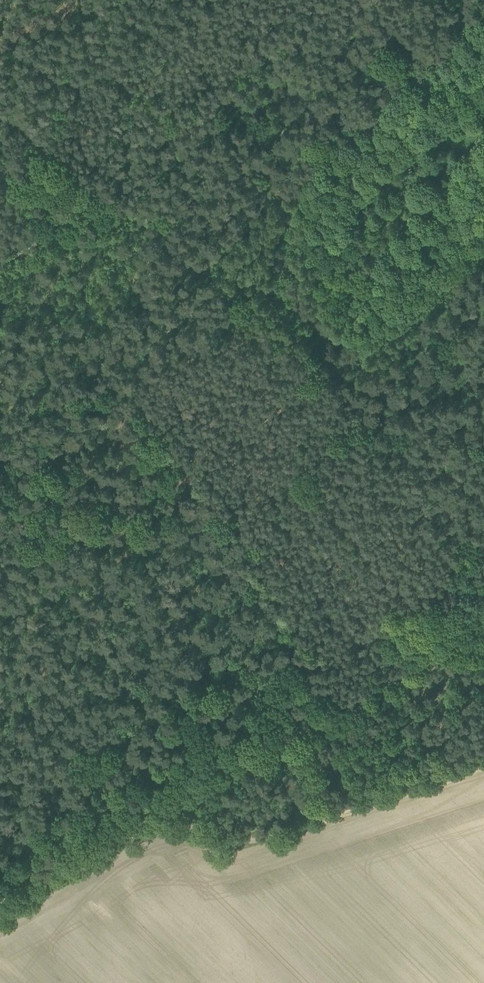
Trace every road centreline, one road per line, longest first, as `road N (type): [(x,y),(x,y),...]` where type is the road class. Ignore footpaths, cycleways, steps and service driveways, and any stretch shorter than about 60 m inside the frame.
road 1 (track): [(483,625),(0,910)]
road 2 (track): [(189,792),(230,849),(259,846),(483,764)]
road 3 (track): [(88,186),(333,379)]
road 4 (track): [(308,0),(102,197)]
road 5 (track): [(170,252),(99,310),(24,422),(0,436)]
road 6 (track): [(408,400),(483,589)]
road 7 (track): [(88,186),(84,142),(118,0)]

